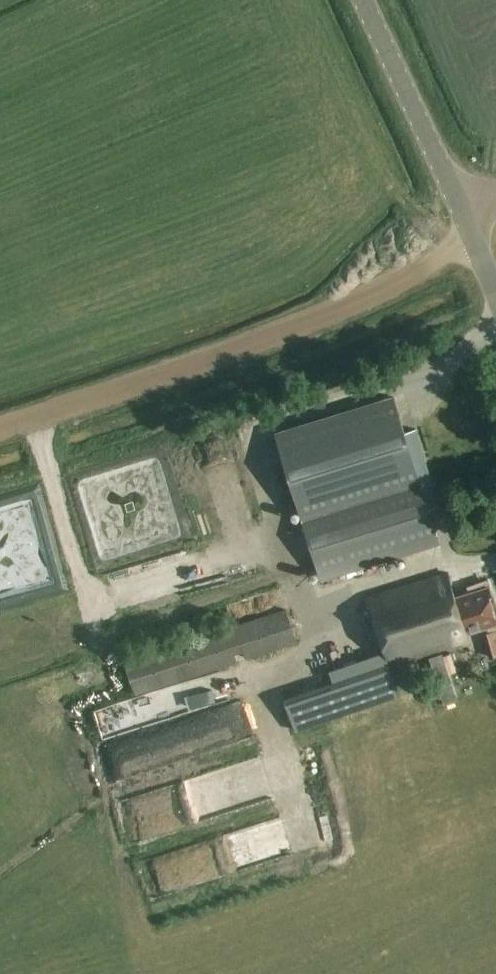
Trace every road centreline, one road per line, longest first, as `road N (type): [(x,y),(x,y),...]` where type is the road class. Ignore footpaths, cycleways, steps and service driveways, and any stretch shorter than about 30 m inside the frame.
road 1 (track): [(468,221),(429,265),(361,300),(198,367),(0,431)]
road 2 (tertiary): [(468,221),(364,0)]

